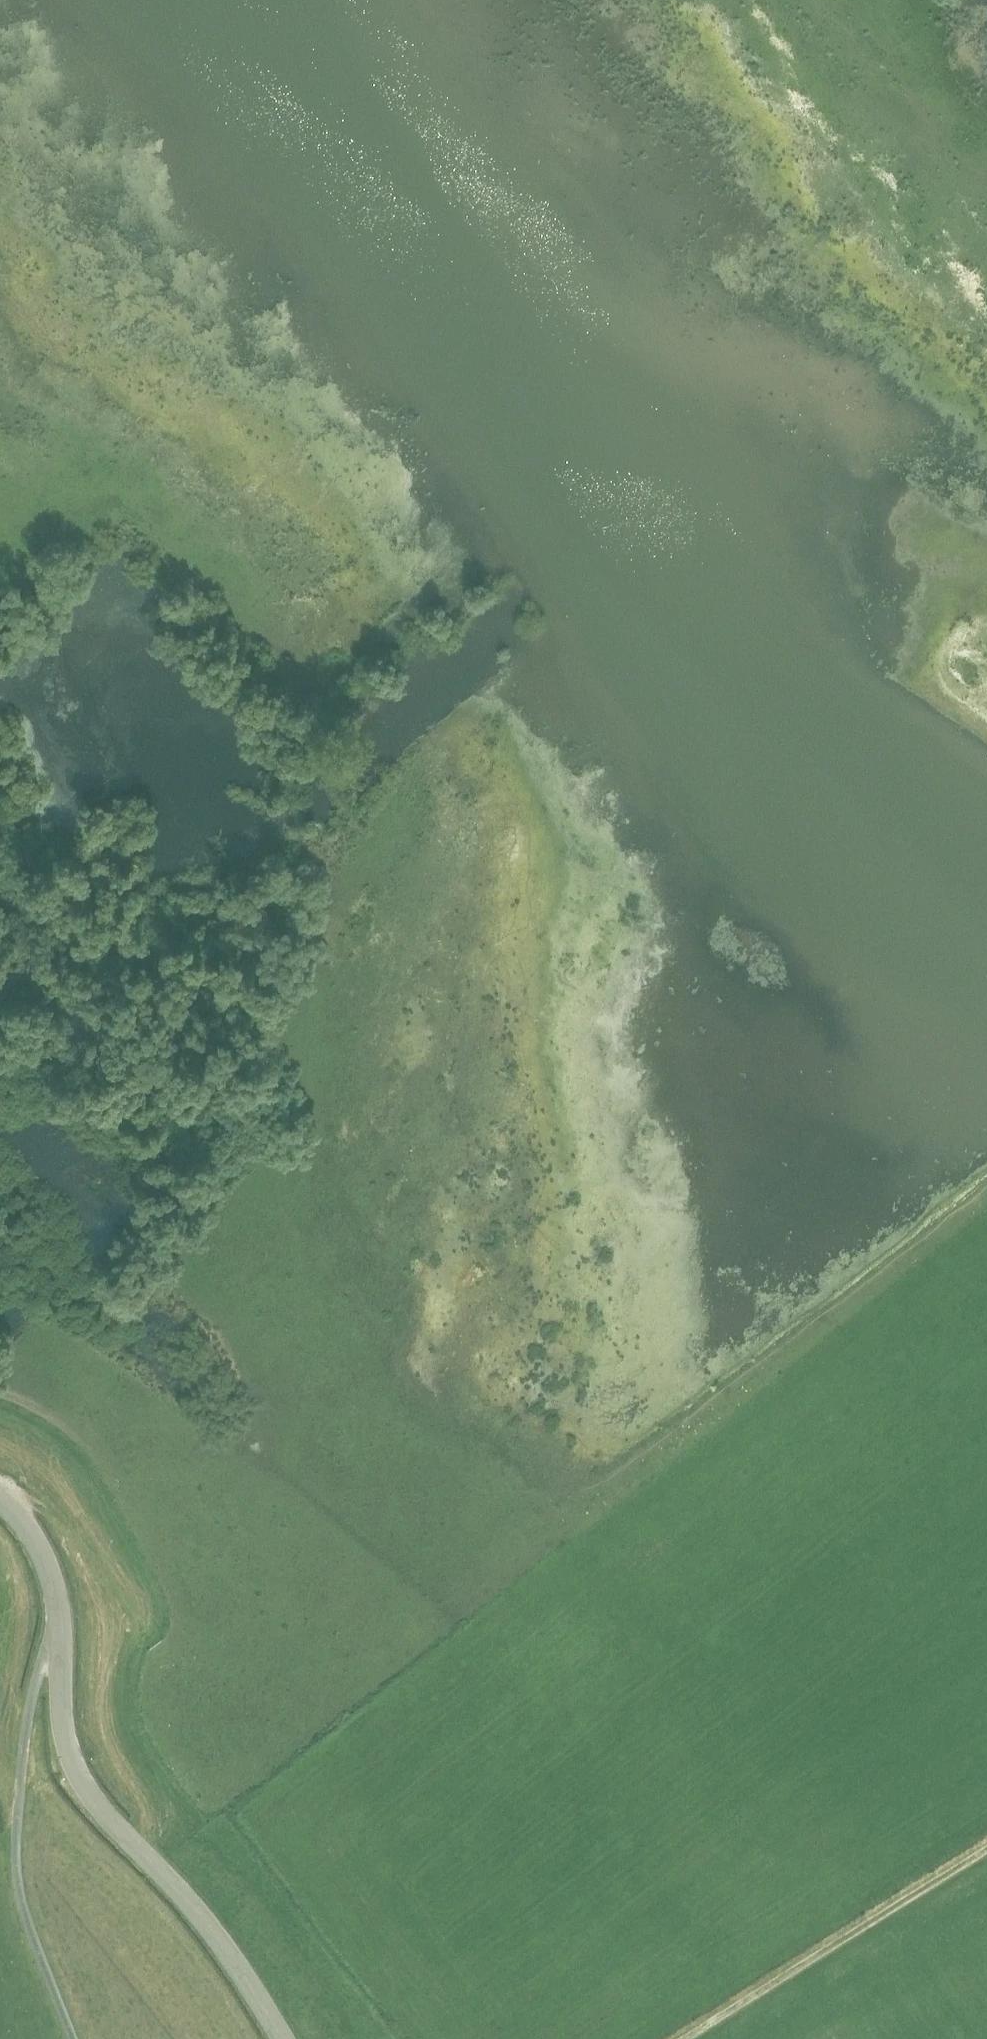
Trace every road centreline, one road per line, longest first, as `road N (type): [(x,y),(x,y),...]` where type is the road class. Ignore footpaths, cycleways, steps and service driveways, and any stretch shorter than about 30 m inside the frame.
road 1 (tertiary): [(286,2038),(235,1961),(98,1804),(73,1763),(60,1707),(56,1572),(0,1495)]

